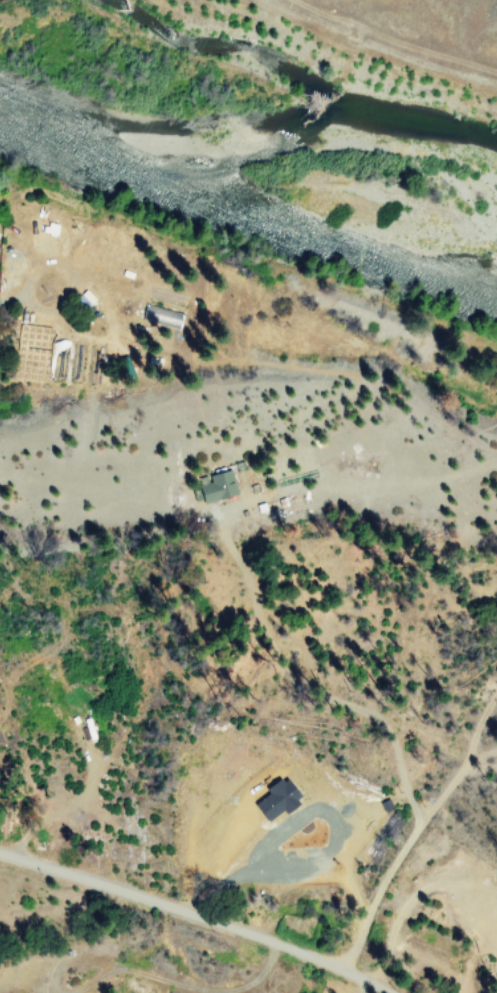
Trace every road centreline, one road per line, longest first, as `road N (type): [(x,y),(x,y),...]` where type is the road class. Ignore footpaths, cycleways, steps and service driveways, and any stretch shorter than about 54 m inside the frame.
road 1 (residential): [(344,992),(135,903),(0,883)]

